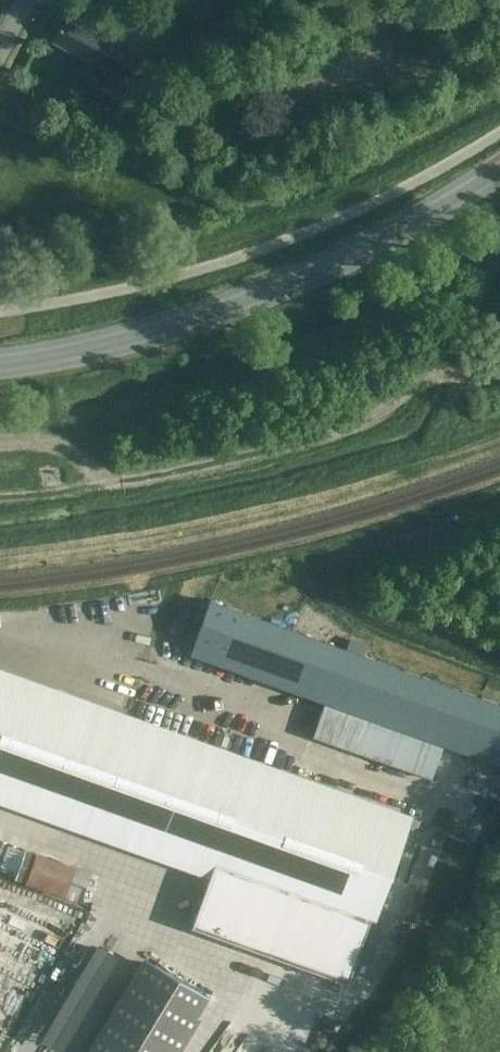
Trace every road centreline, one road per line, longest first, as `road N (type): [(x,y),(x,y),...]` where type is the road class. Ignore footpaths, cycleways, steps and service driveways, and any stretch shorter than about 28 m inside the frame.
road 1 (primary): [(25,359),(117,342),(326,268),(499,169)]

